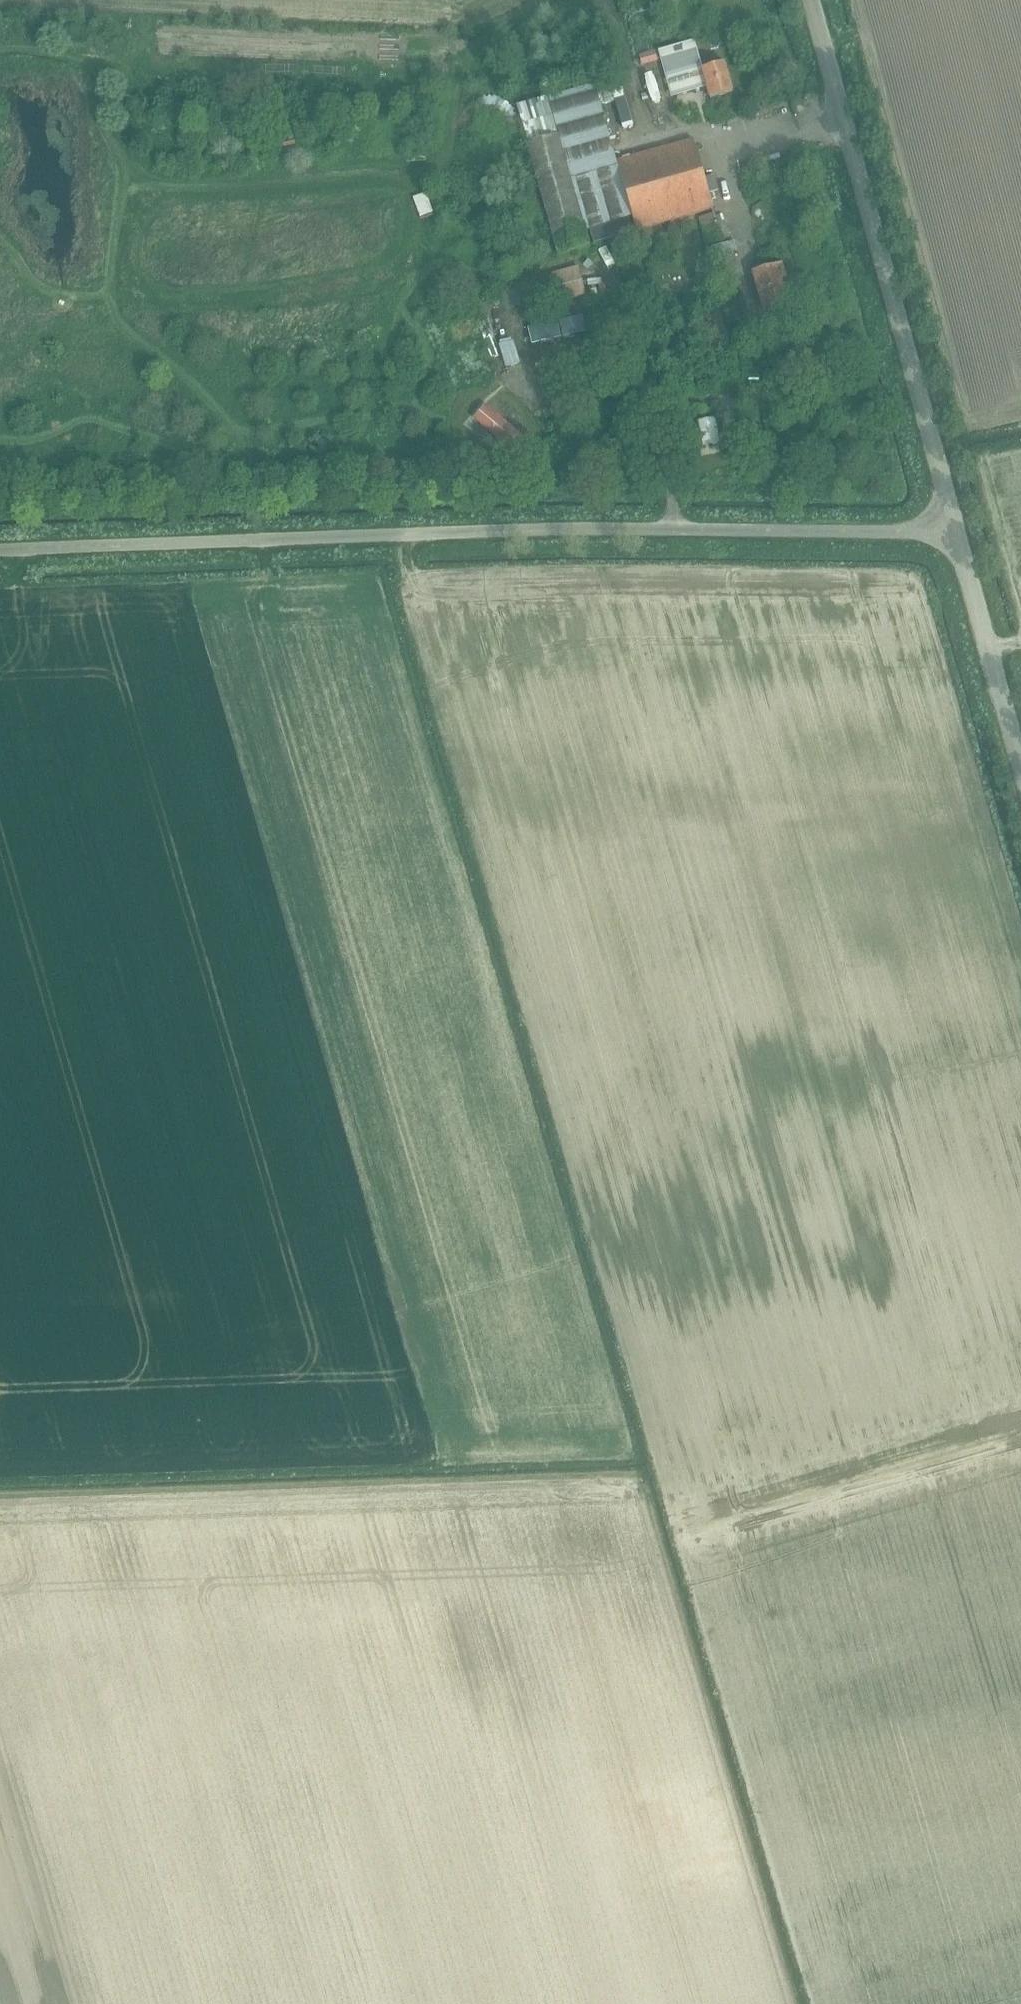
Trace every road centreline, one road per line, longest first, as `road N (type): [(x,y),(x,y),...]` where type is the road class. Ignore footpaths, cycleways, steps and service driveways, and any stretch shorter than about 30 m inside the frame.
road 1 (unclassified): [(0,548),(958,529)]
road 2 (unclassified): [(958,529),(815,0)]
road 3 (unclassified): [(1020,758),(958,529)]

